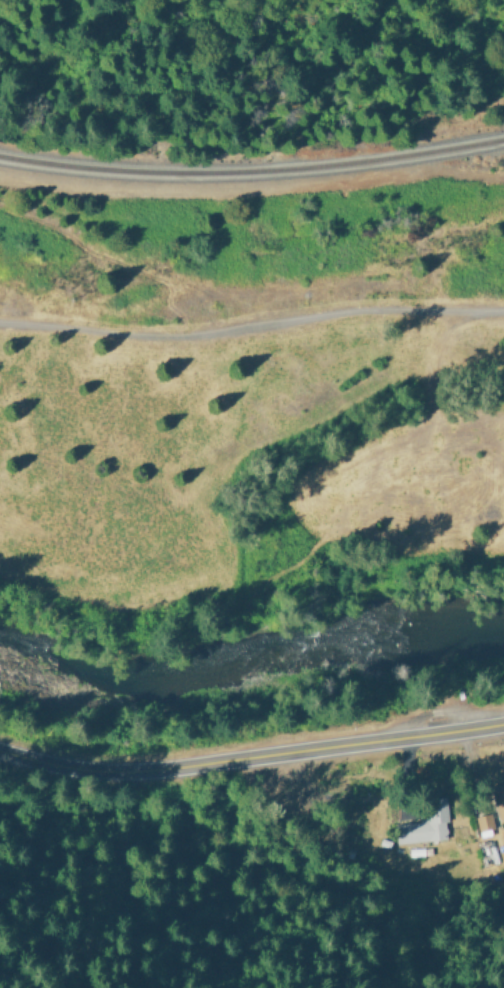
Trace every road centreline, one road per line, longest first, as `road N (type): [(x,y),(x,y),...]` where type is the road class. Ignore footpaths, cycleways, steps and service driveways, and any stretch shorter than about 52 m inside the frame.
road 1 (tertiary): [(0,750),(85,772),(139,772),(503,724)]

